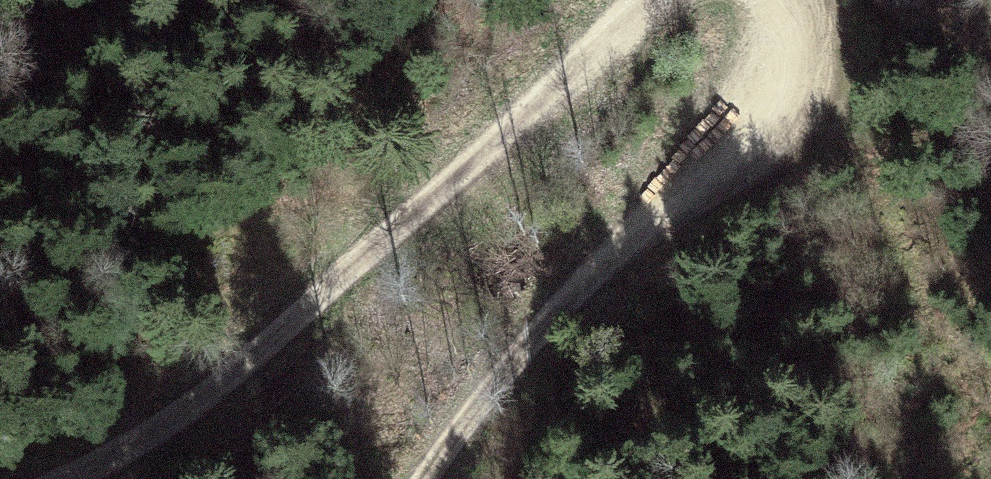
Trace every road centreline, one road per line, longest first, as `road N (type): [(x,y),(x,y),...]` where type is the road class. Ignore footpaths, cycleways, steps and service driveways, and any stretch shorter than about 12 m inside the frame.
road 1 (track): [(650,0),(210,392),(68,478)]
road 2 (track): [(765,0),(774,16),(754,80),(647,216),(471,375),(392,478)]

